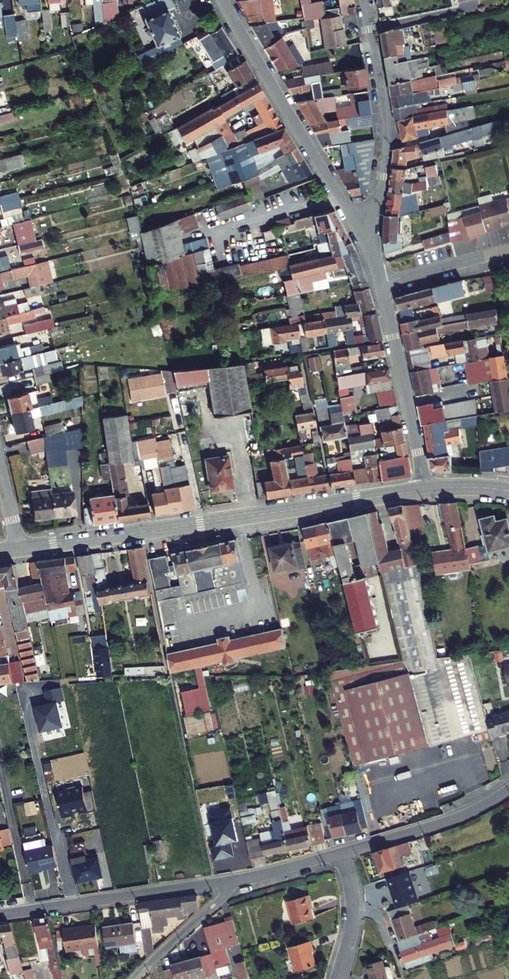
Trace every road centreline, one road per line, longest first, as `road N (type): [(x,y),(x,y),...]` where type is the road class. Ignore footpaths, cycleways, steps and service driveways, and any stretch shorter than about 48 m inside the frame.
road 1 (secondary): [(20,548),(424,488)]
road 2 (tertiary): [(367,244),(222,0)]
road 3 (residential): [(367,244),(386,140),(363,0)]
road 4 (residential): [(227,881),(0,914)]
road 5 (tertiary): [(424,488),(381,284)]
road 6 (residential): [(508,789),(459,817),(340,854)]
road 7 (residential): [(227,881),(220,899),(133,978)]
road 8 (residential): [(381,284),(508,249)]
road 9 (residential): [(337,978),(353,911),(340,854)]

